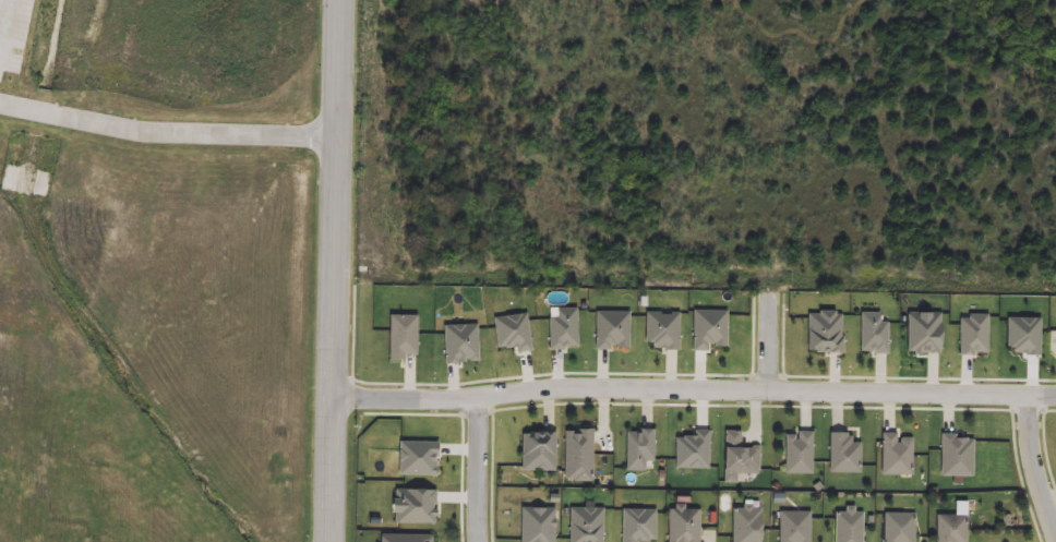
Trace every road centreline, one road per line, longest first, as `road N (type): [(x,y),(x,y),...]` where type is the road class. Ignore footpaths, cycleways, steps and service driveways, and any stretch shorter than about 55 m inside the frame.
road 1 (residential): [(332,400),(457,401),(579,389),(1055,395)]
road 2 (tertiary): [(329,541),(340,0)]
road 3 (residential): [(482,399),(482,541)]
road 4 (residential): [(1031,395),(1033,453),(1055,531)]

